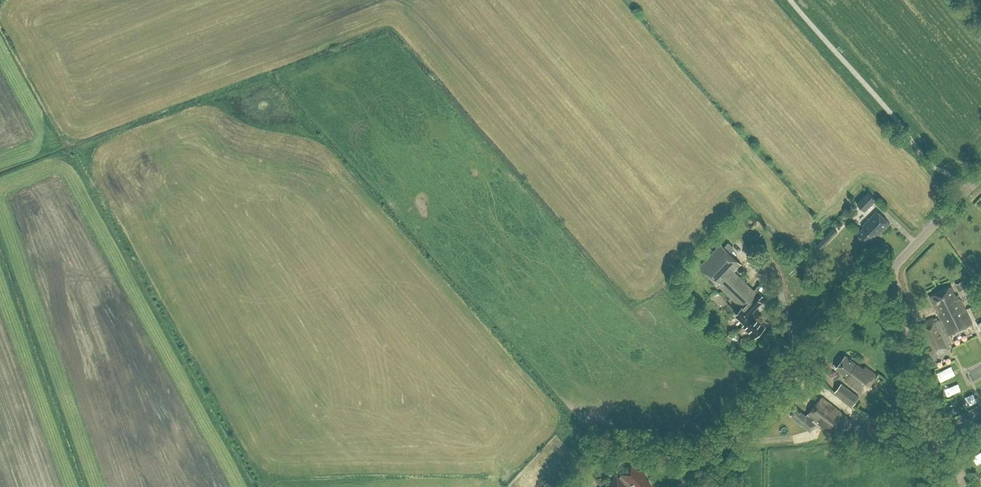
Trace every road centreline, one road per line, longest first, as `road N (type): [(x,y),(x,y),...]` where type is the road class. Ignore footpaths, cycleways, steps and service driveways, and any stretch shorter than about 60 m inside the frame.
road 1 (unclassified): [(678,486),(887,272)]
road 2 (unclassified): [(943,486),(898,287),(887,272)]
road 3 (unclassified): [(887,272),(980,174)]

